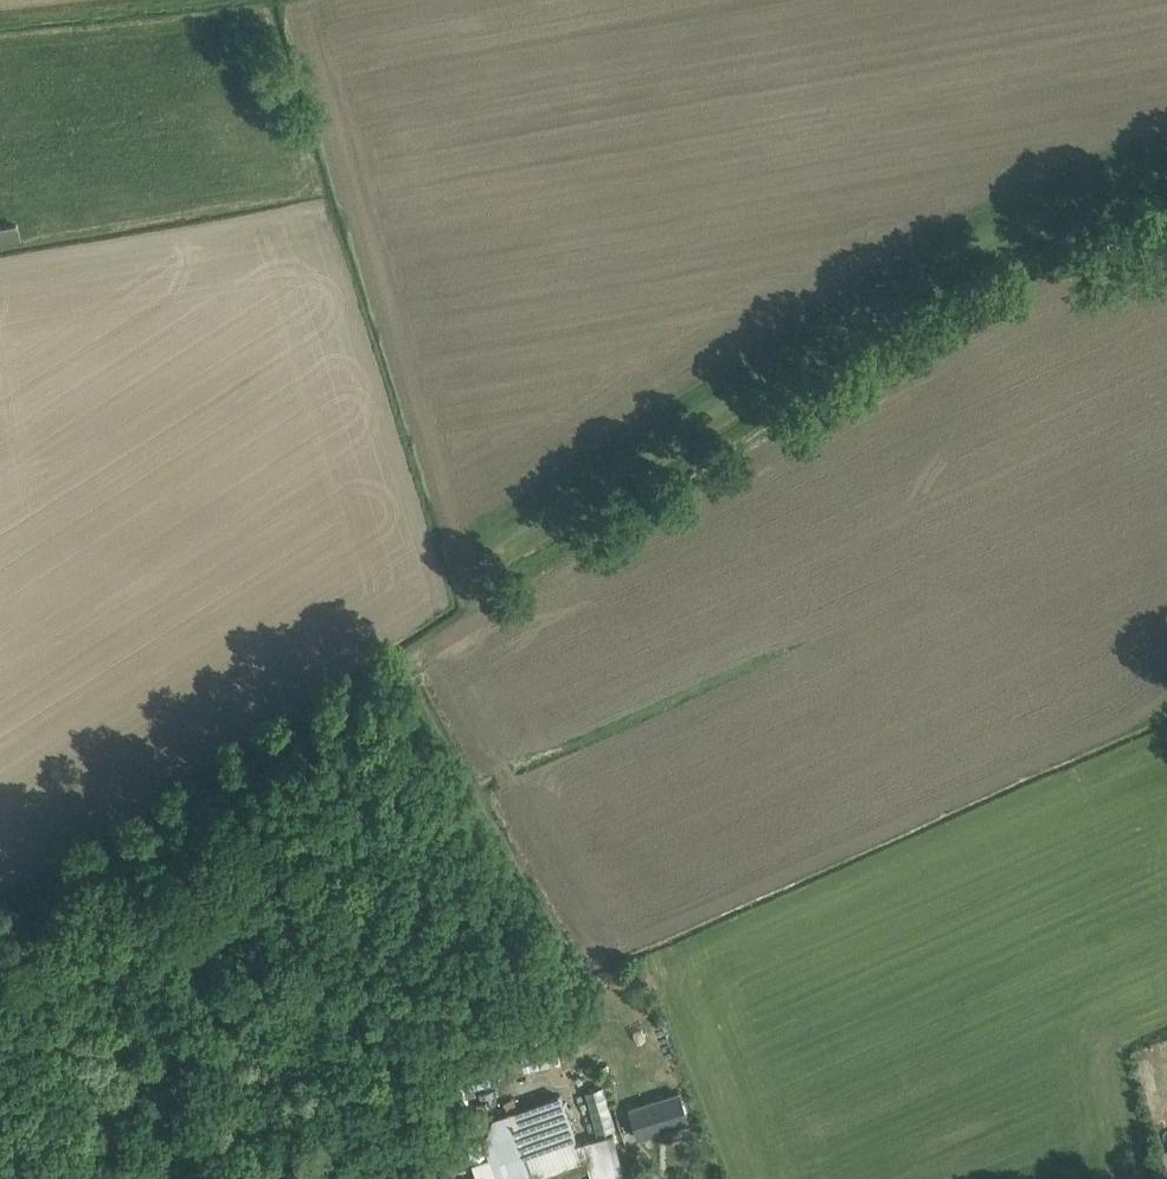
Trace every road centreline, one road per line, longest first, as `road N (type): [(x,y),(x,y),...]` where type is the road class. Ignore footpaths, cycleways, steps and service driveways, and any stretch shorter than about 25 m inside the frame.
road 1 (track): [(0,898),(389,677)]

